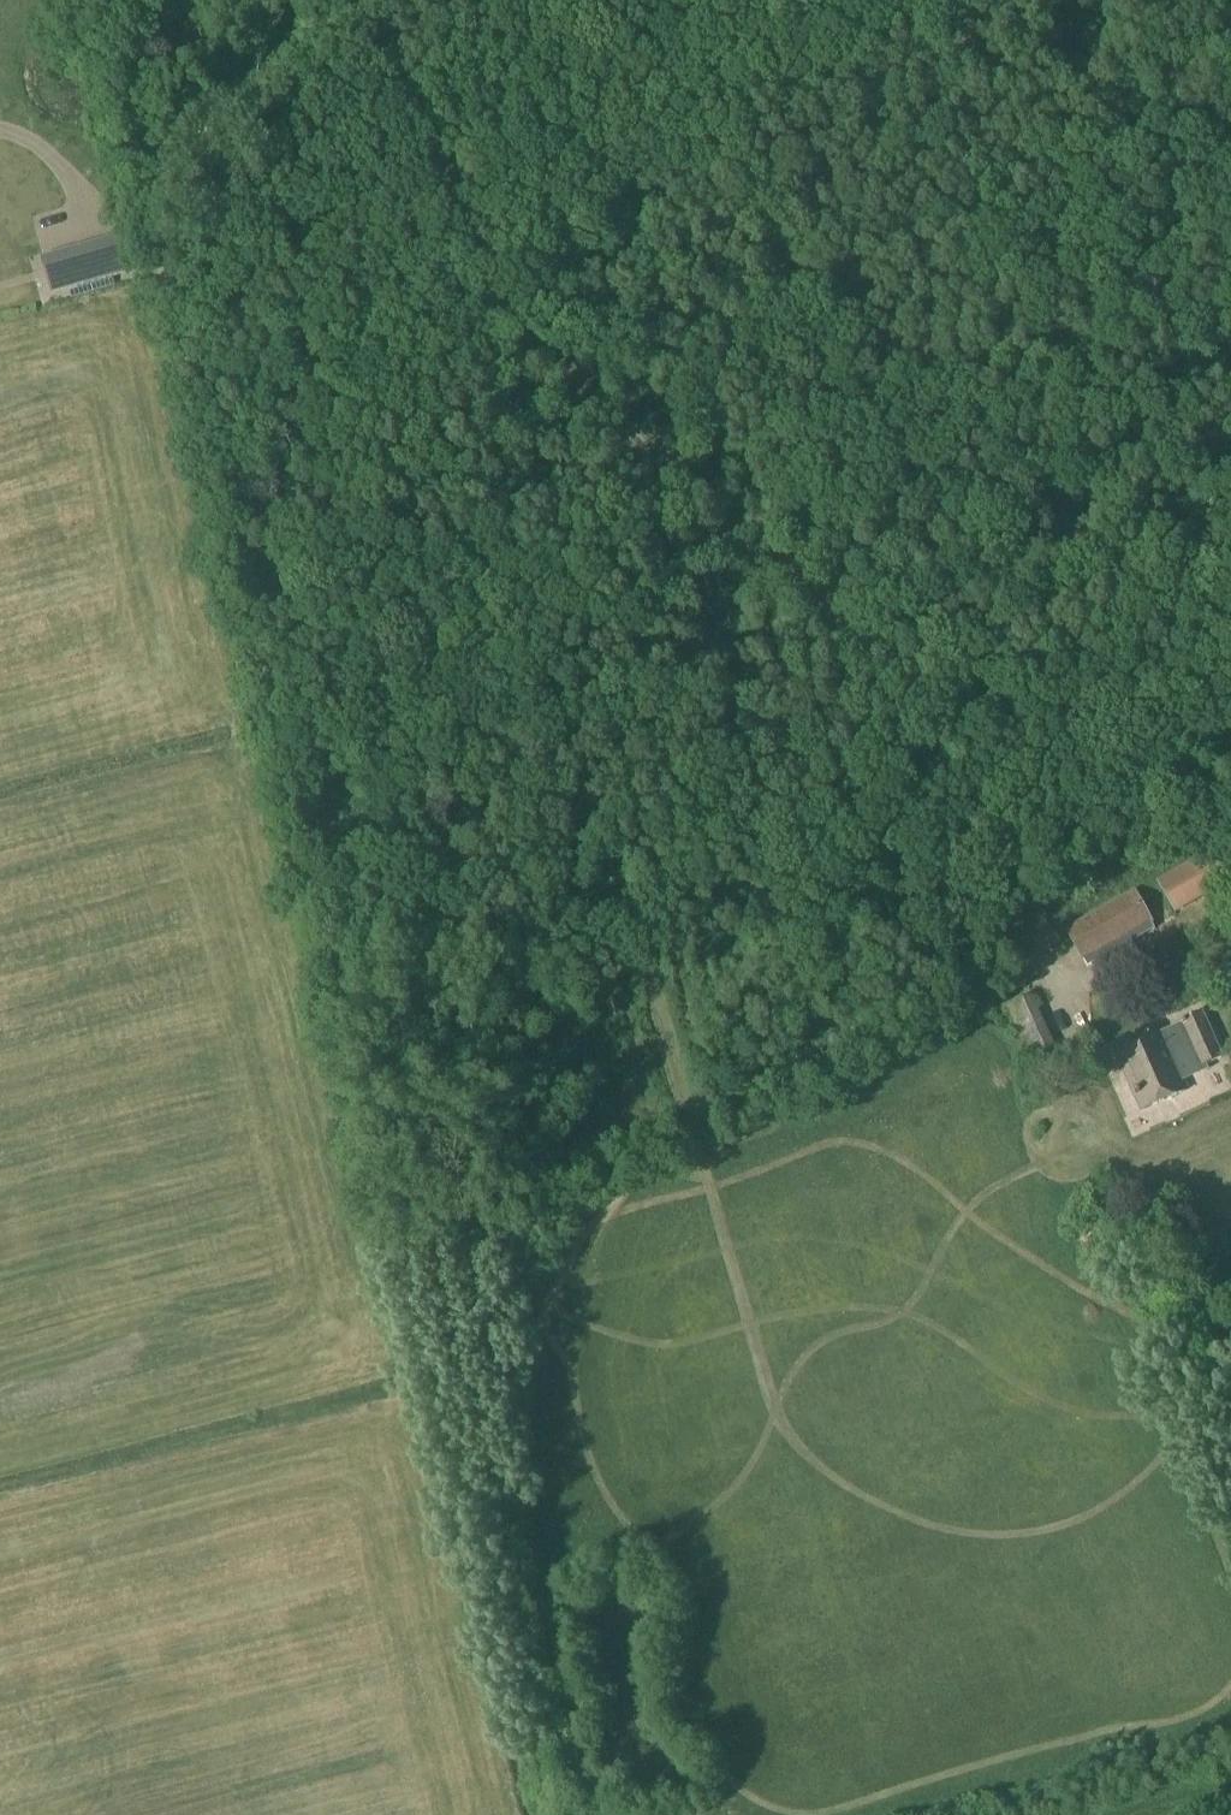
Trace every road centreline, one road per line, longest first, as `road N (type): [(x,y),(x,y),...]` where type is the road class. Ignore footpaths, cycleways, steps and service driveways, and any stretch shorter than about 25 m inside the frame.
road 1 (track): [(1062,997),(978,790),(901,660),(687,497),(513,345),(347,0)]

